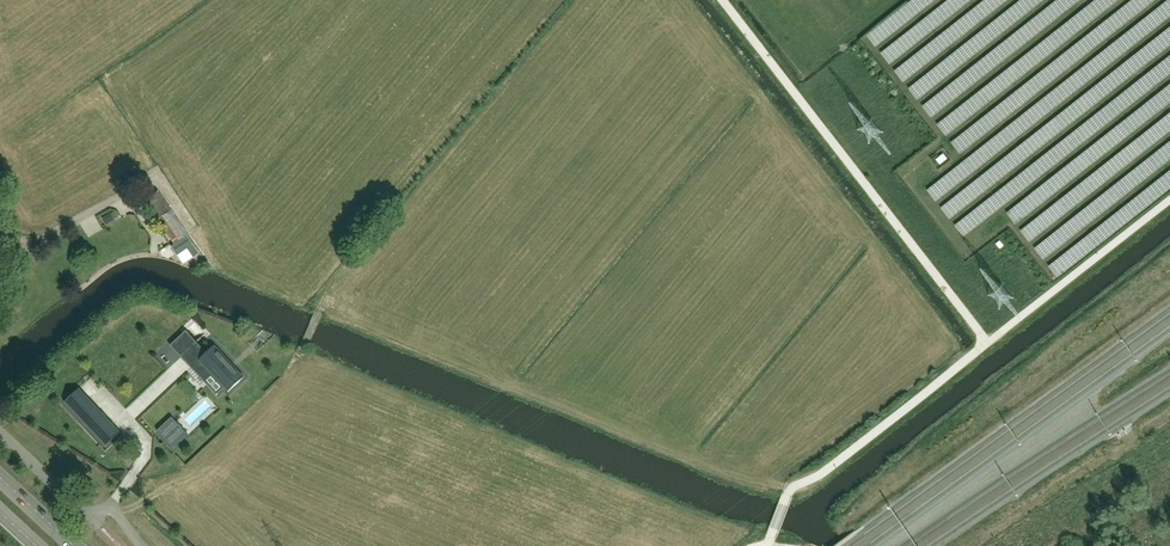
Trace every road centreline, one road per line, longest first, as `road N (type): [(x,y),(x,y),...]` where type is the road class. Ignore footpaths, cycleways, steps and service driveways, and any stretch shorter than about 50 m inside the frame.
road 1 (unclassified): [(93,519),(0,432)]

